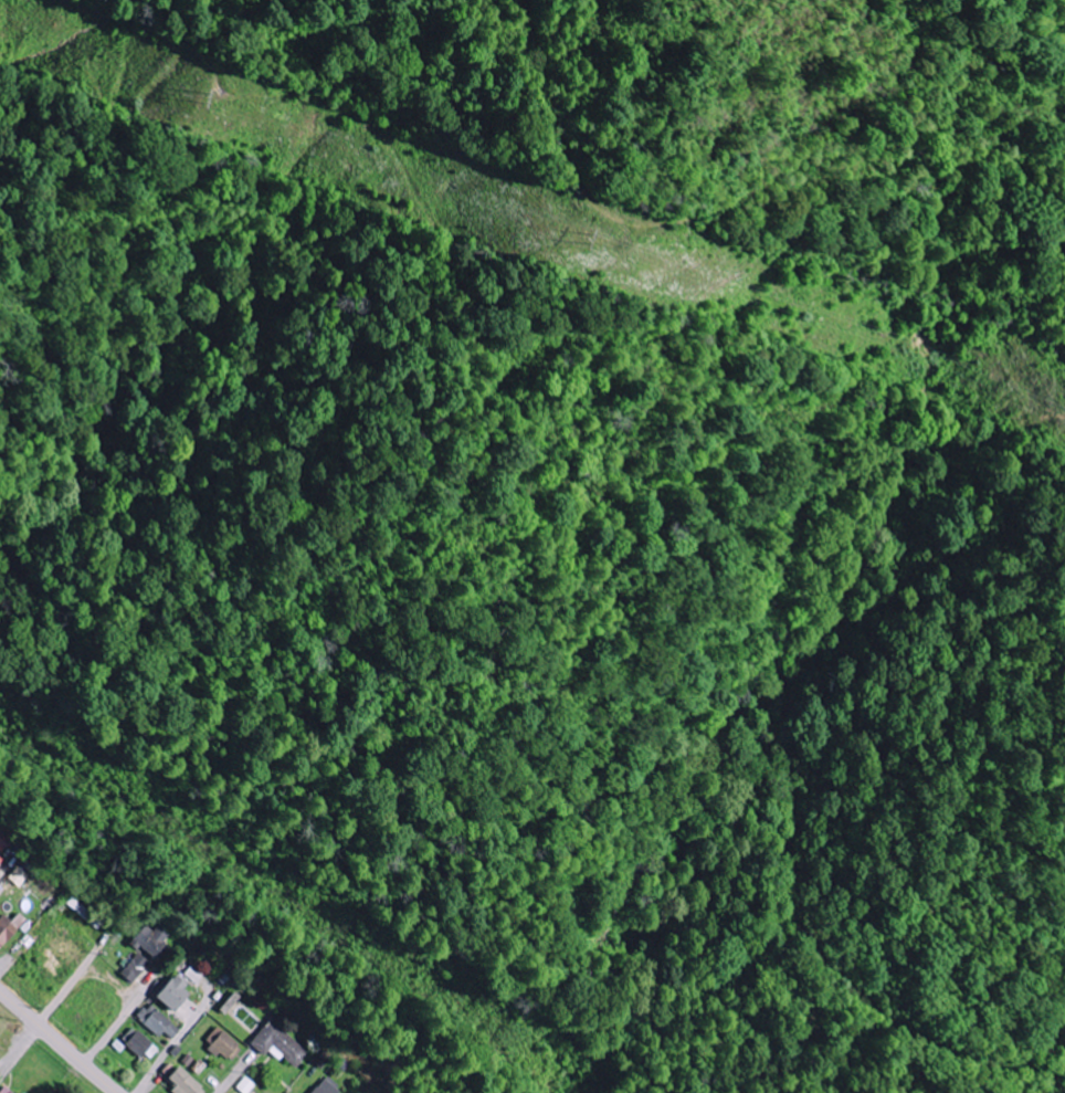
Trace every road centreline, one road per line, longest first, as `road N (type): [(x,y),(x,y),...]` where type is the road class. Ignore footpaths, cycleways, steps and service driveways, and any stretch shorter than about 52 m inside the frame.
road 1 (tertiary): [(0,990),(118,1092)]

